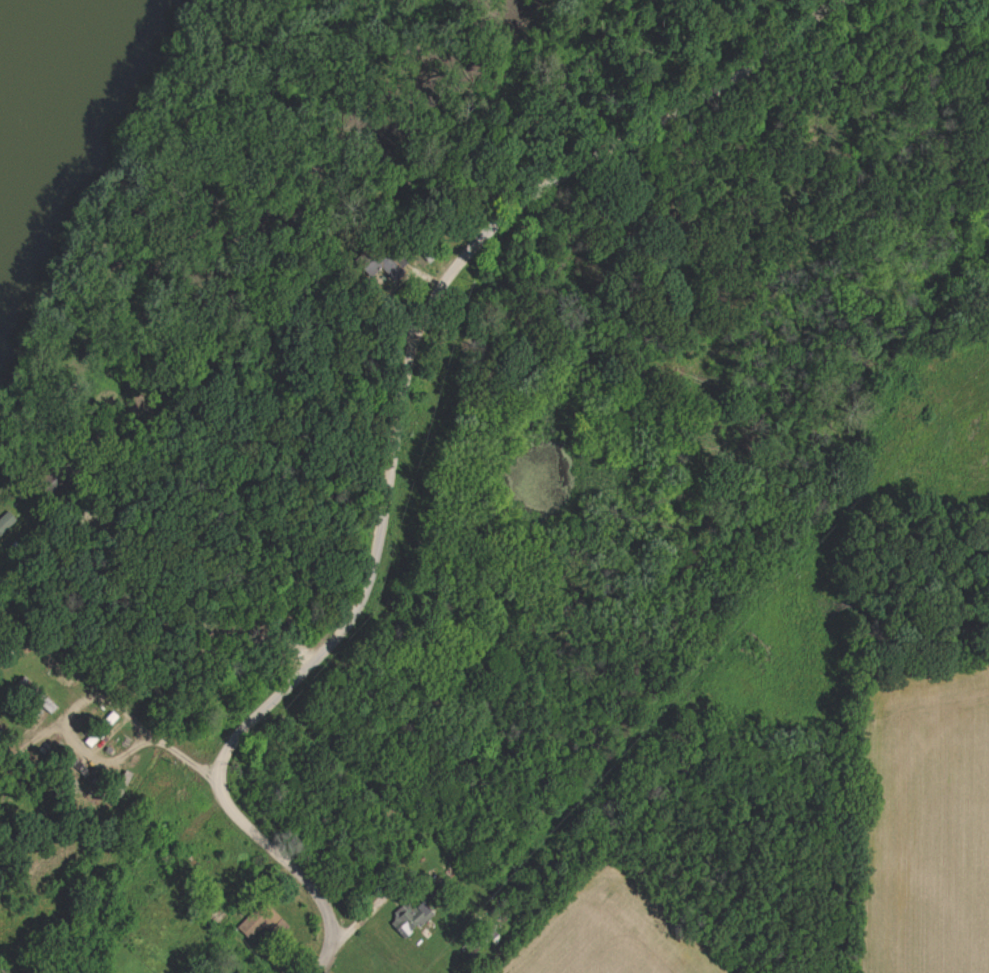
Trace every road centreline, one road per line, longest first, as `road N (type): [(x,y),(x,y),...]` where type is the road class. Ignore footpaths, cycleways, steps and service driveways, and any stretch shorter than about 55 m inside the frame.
road 1 (residential): [(217,773),(230,745),(346,629),(369,585),(412,348),(455,264),(532,193),(748,69),(839,0)]
road 2 (residential): [(332,942),(316,891),(227,807),(217,773)]

